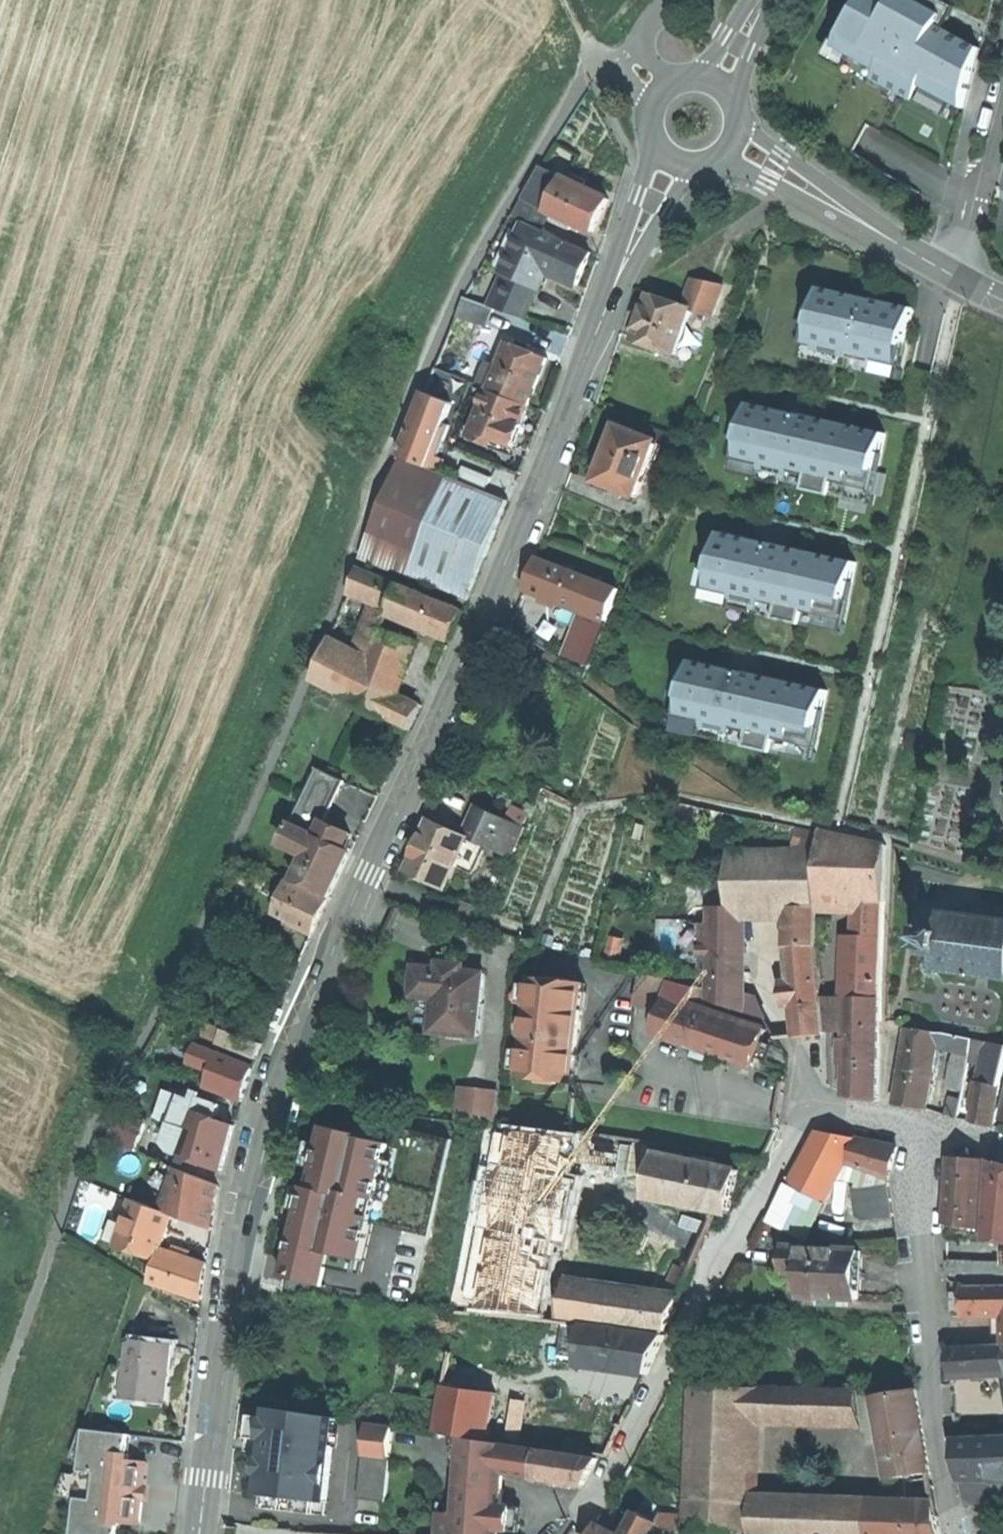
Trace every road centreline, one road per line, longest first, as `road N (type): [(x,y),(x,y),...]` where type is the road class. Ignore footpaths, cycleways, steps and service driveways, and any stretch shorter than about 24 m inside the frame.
road 1 (tertiary): [(200,1533),(243,1225),(291,1058),(342,927),(506,580),(634,256)]
road 2 (residential): [(811,1107),(705,1276),(619,1459),(582,1513)]
road 3 (residential): [(960,1533),(945,1480),(924,1284),(920,1129)]
road 4 (residential): [(1002,113),(959,280)]
road 5 (residential): [(824,201),(959,280)]

